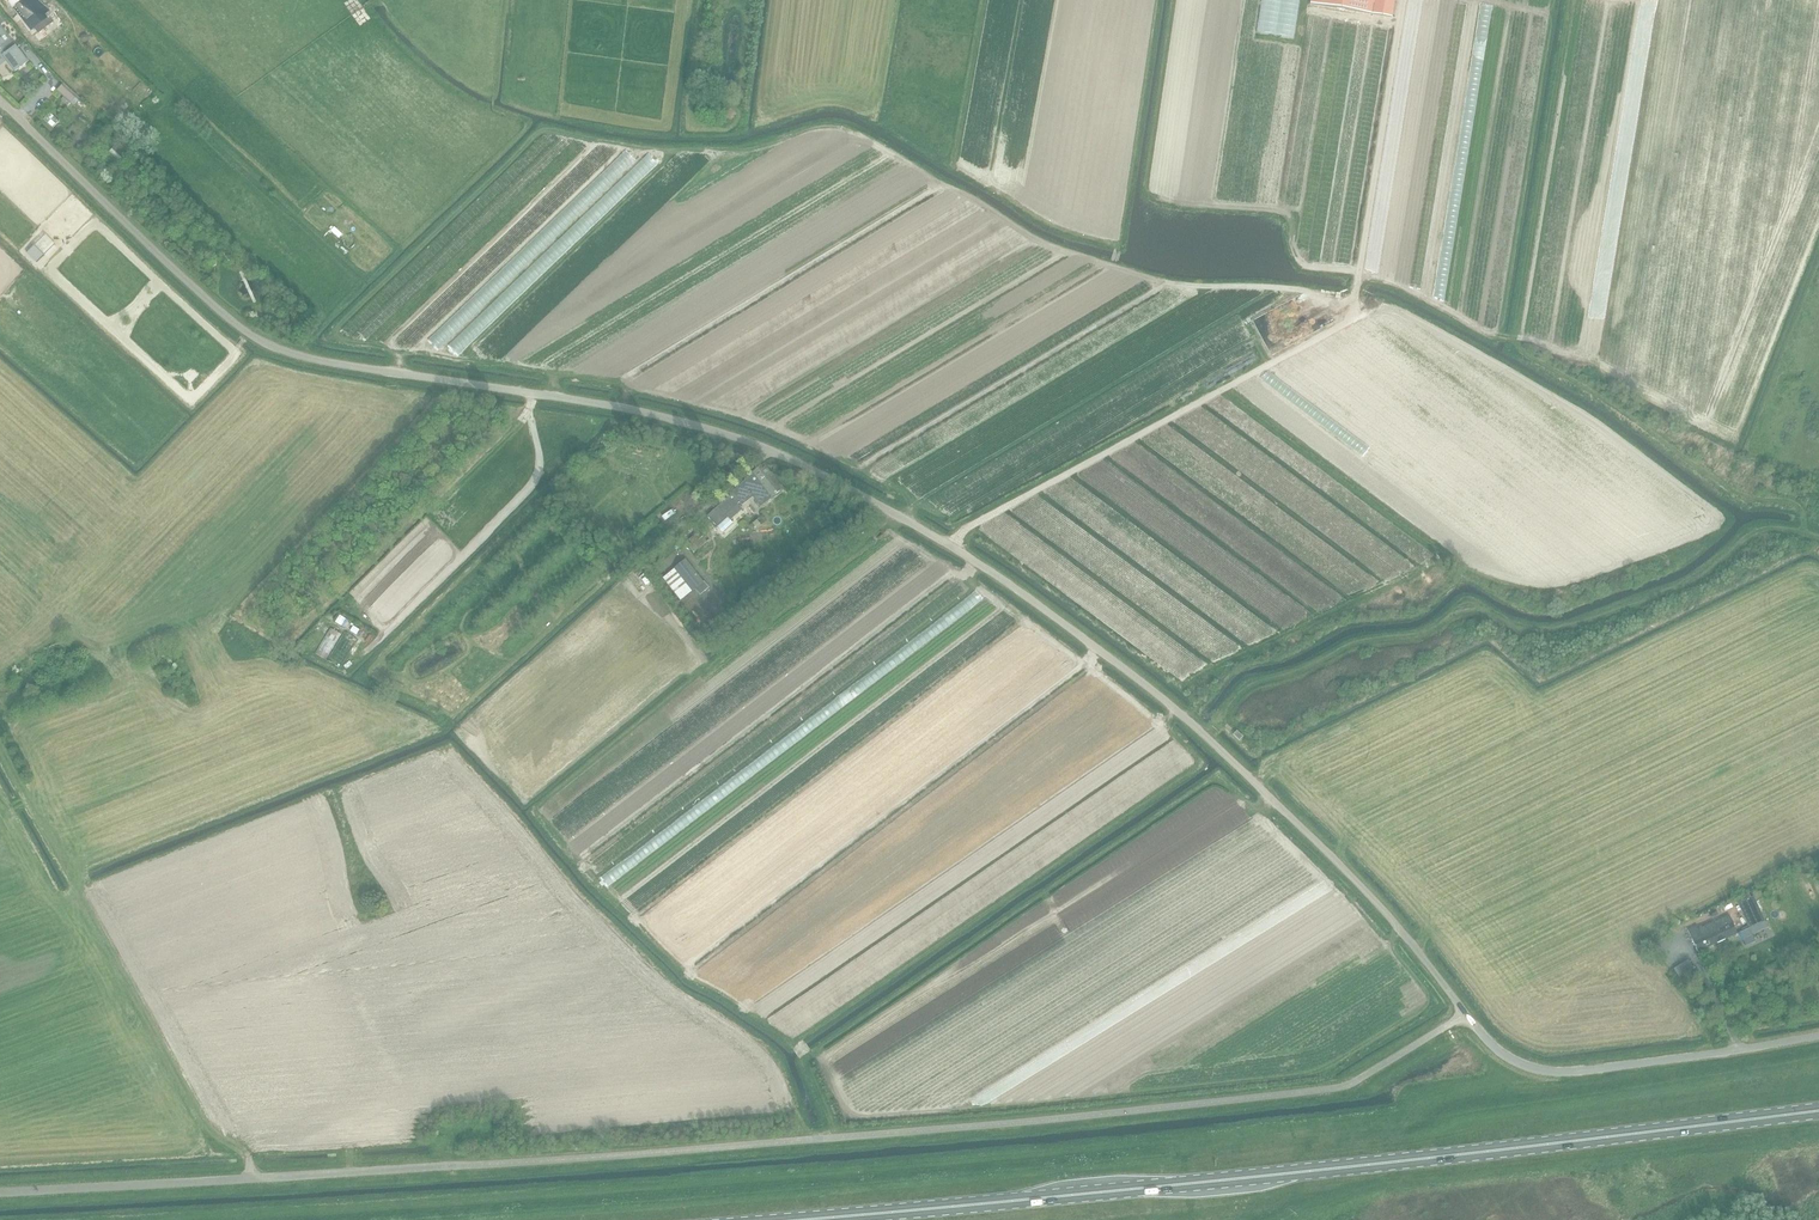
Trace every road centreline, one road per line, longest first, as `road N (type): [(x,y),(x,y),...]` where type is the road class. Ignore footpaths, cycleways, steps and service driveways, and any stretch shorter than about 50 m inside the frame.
road 1 (unclassified): [(1818,1035),(1564,1072),(1506,1057),(1345,869),(1207,738),(975,561),(851,489),(739,437),(297,356),(263,341),(224,314),(0,96)]
road 2 (primary): [(790,1219),(1461,1154),(1818,1110)]
road 3 (track): [(1403,0),(1352,318),(963,531),(951,546)]
road 4 (track): [(452,1166),(0,1192)]
road 5 (track): [(366,651),(556,463),(568,443),(528,409),(532,394)]
road 6 (track): [(1353,304),(1289,290),(1169,284),(1113,266),(1118,249)]

